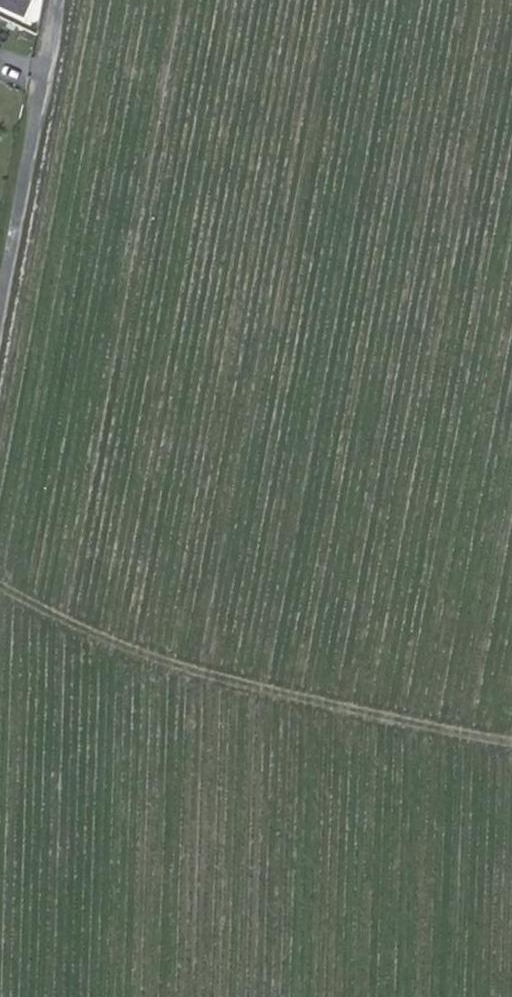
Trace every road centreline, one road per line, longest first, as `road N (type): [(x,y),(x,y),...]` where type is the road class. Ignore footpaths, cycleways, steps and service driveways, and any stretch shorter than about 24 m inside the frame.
road 1 (track): [(511,735),(259,684),(0,561)]
road 2 (track): [(64,0),(0,351)]

